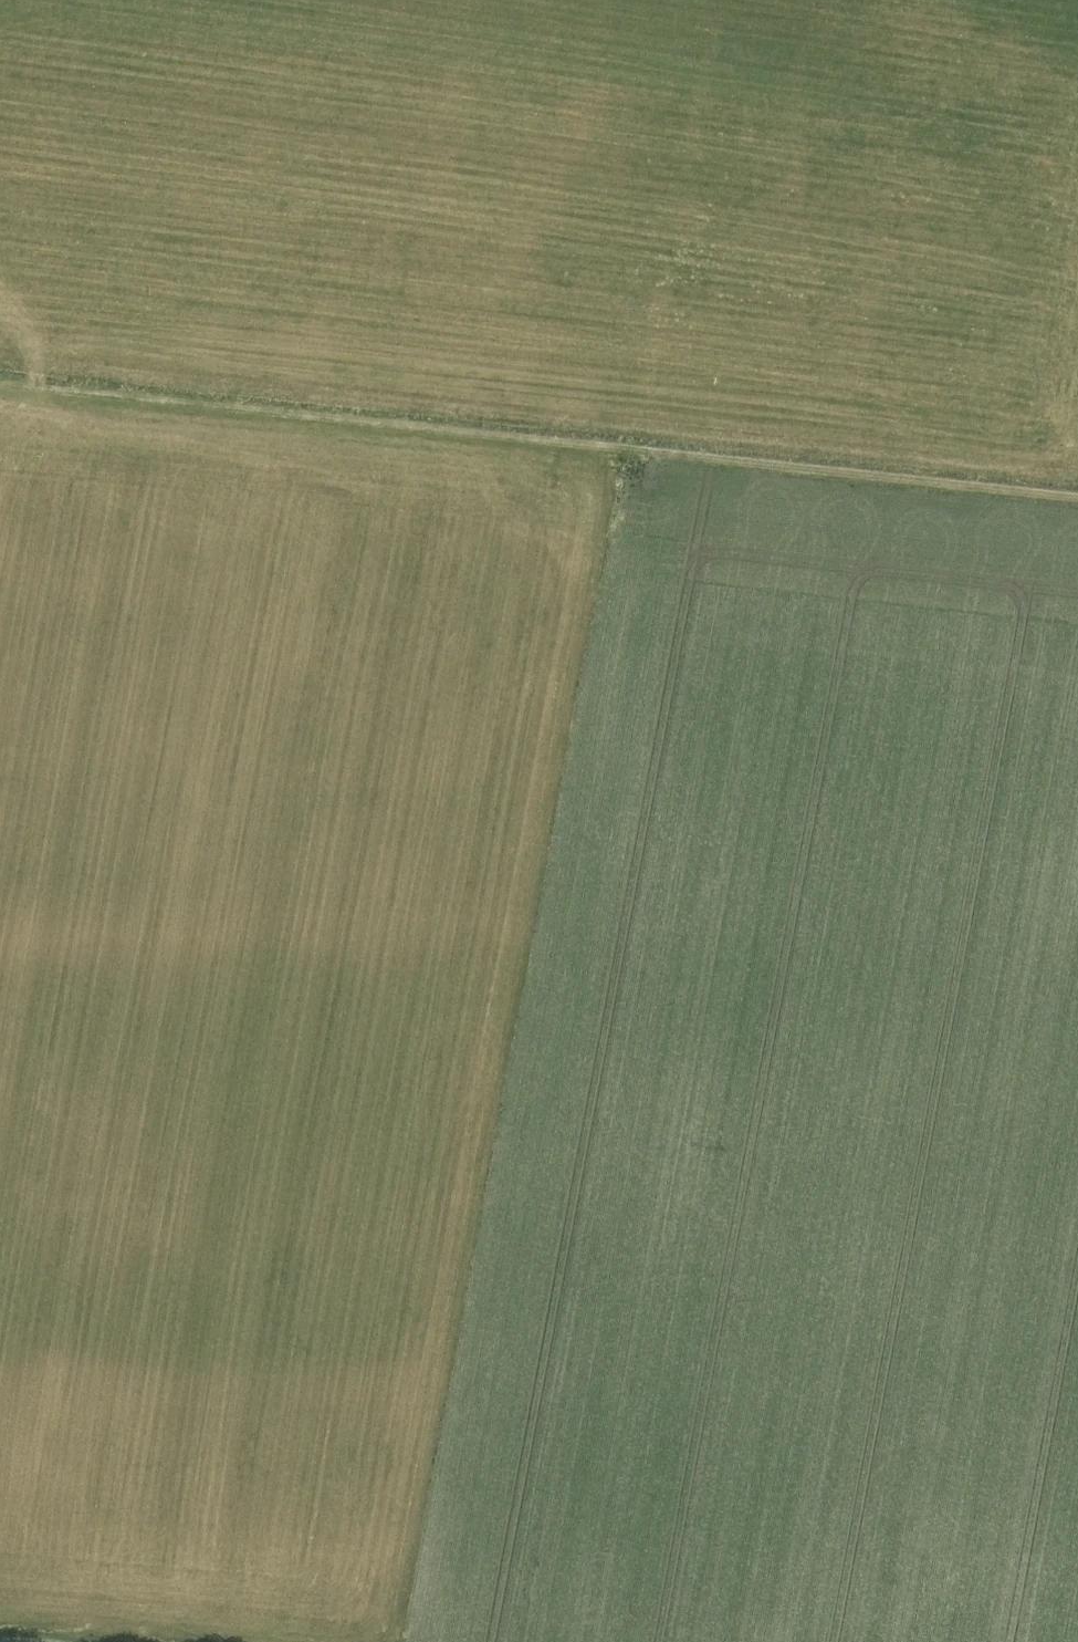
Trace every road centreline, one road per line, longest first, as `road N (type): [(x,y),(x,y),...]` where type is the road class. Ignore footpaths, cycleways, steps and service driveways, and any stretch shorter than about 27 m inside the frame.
road 1 (track): [(1077,496),(0,382)]

